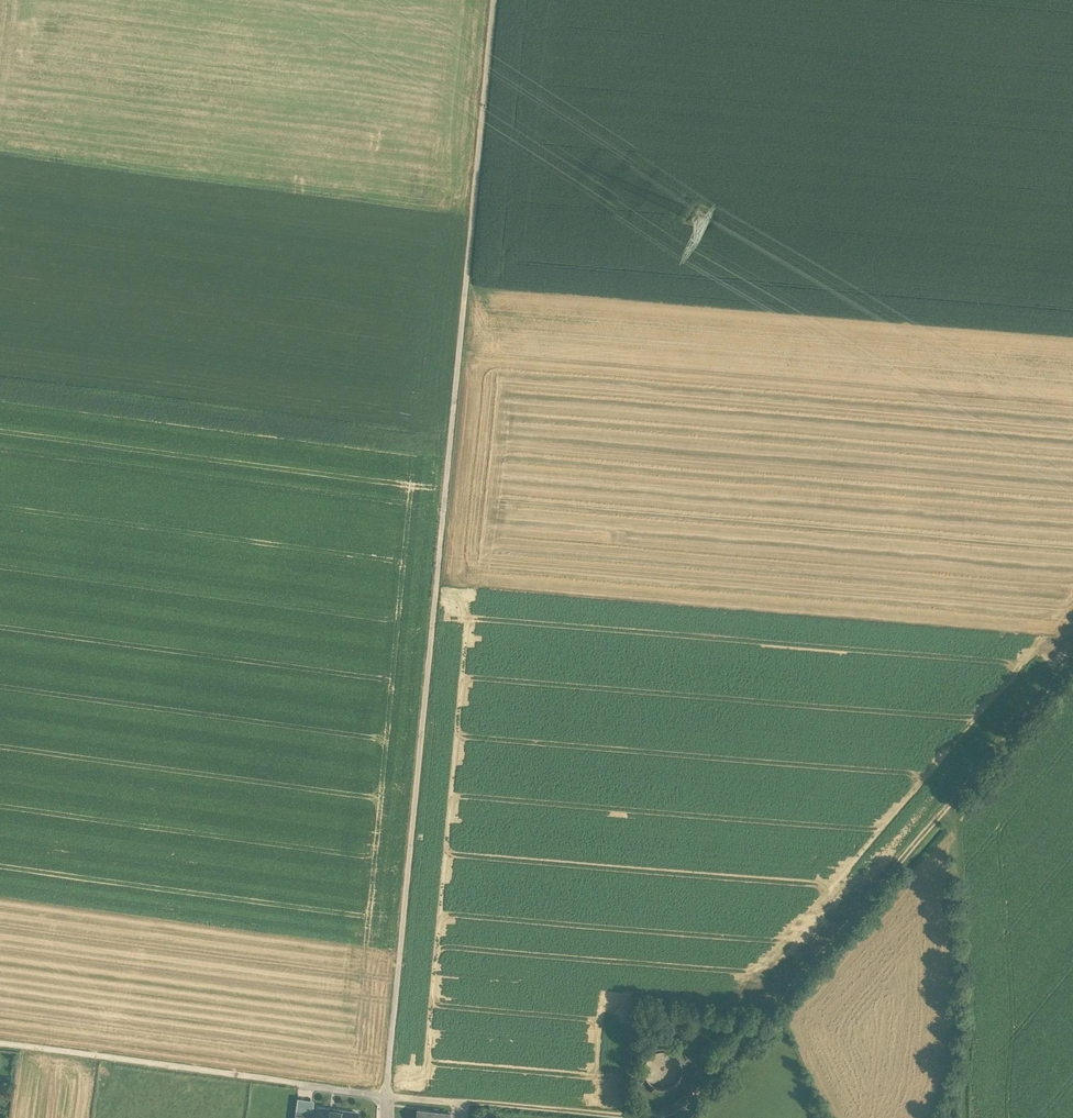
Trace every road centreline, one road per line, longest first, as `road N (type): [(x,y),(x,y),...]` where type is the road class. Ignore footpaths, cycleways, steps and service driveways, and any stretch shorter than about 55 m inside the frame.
road 1 (track): [(386,1096),(494,0)]
road 2 (track): [(386,1096),(634,1117),(680,1112),(1072,658)]
road 3 (track): [(0,1042),(286,1084)]

